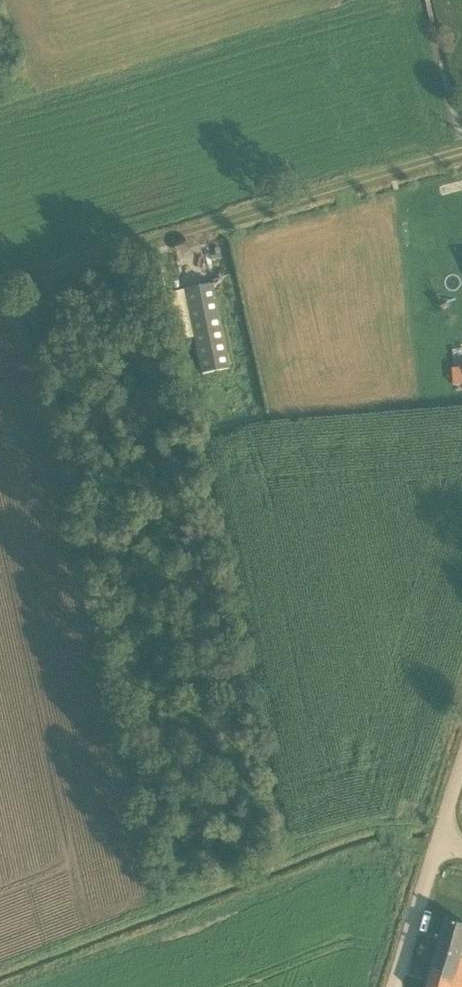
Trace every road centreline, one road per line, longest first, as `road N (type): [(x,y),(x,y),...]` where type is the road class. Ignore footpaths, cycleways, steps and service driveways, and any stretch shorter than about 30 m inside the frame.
road 1 (track): [(0,281),(461,150)]
road 2 (unclassified): [(392,986),(437,843)]

